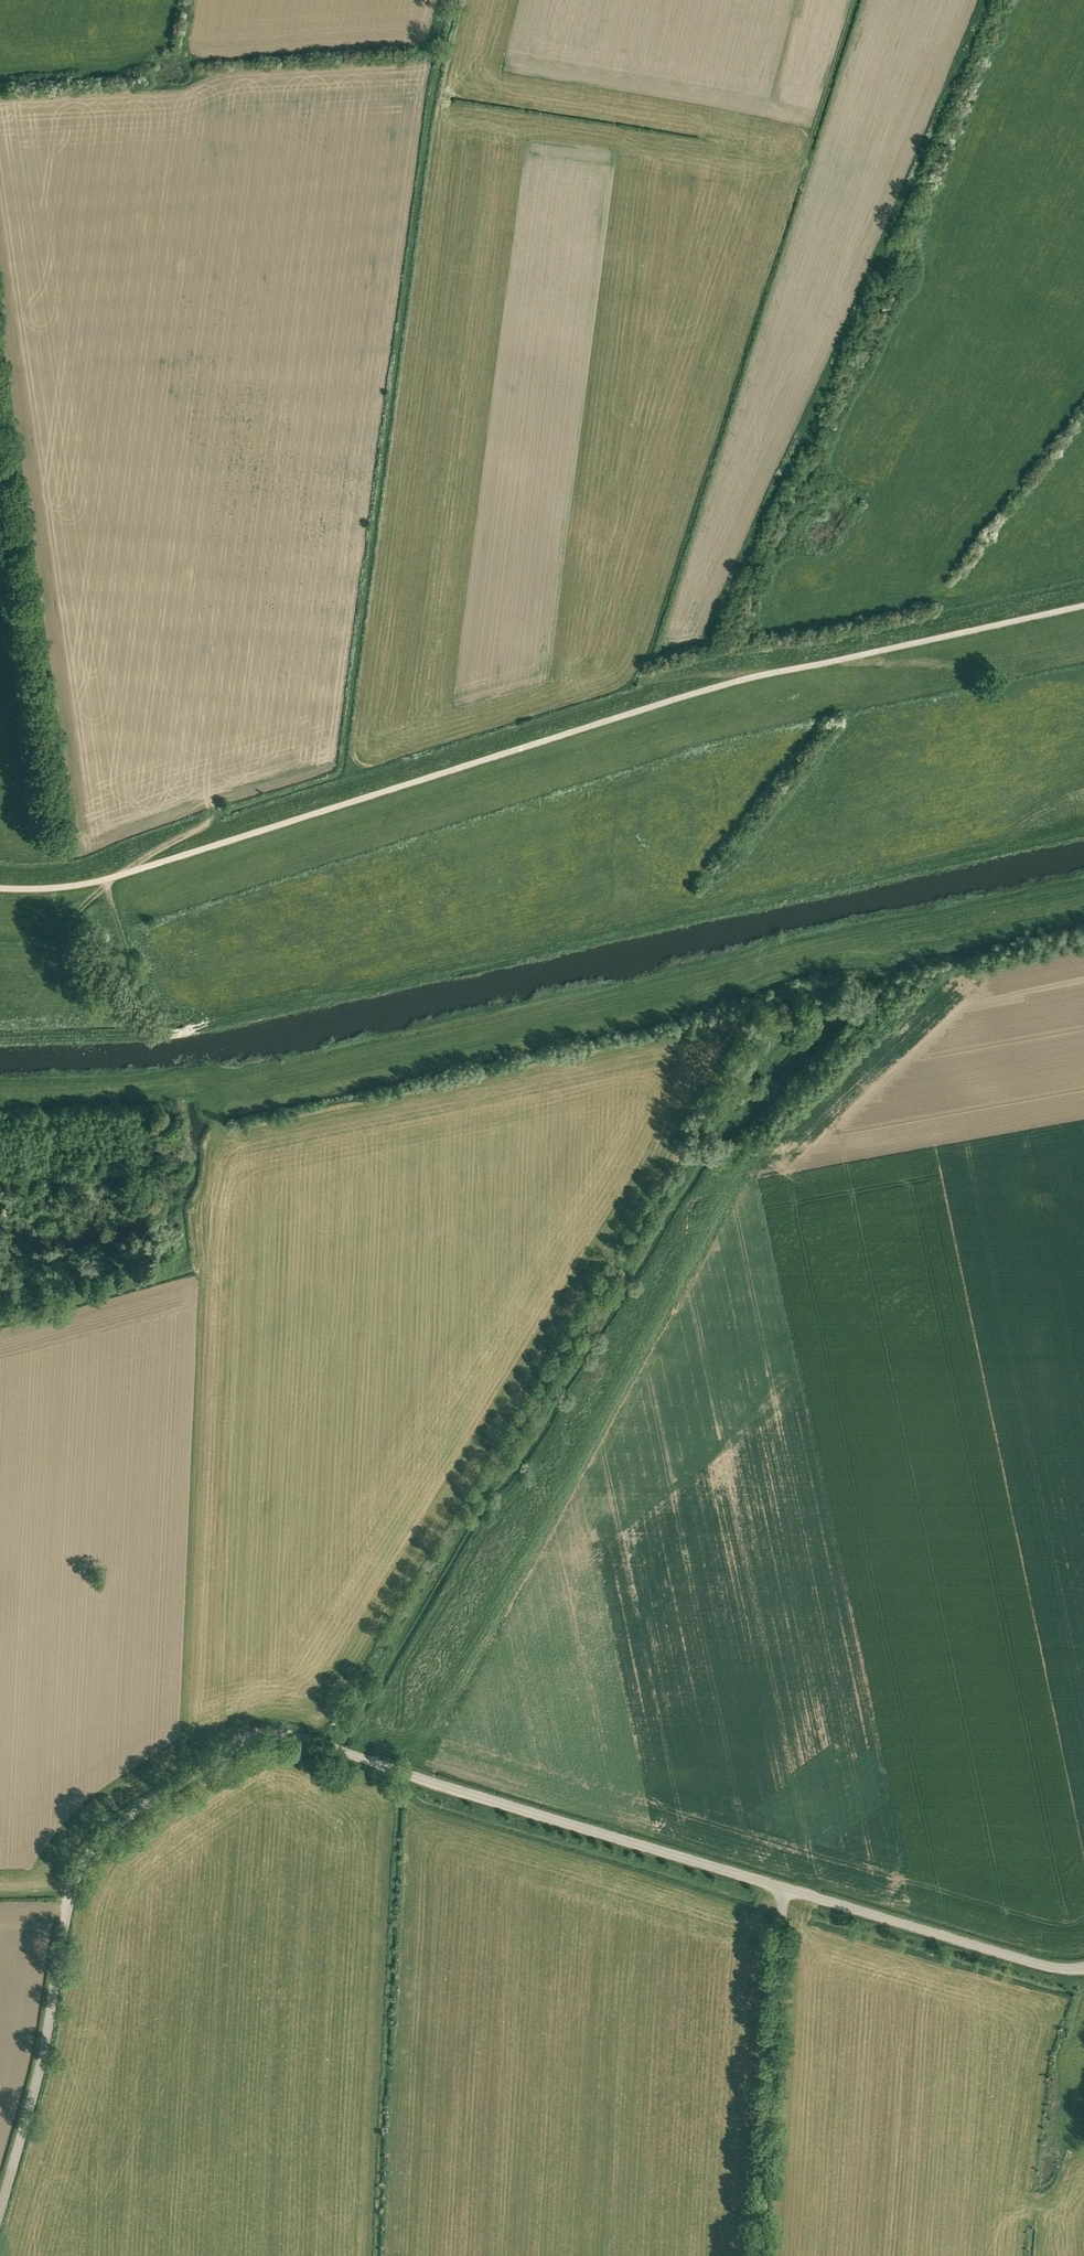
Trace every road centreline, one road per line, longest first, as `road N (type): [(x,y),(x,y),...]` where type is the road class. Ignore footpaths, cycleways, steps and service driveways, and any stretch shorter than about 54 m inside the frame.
road 1 (unclassified): [(0,2221),(81,1875),(116,1826),(259,1737),(281,1733),(327,1745),(785,1891),(1083,1970)]
road 2 (track): [(803,171),(857,0)]

